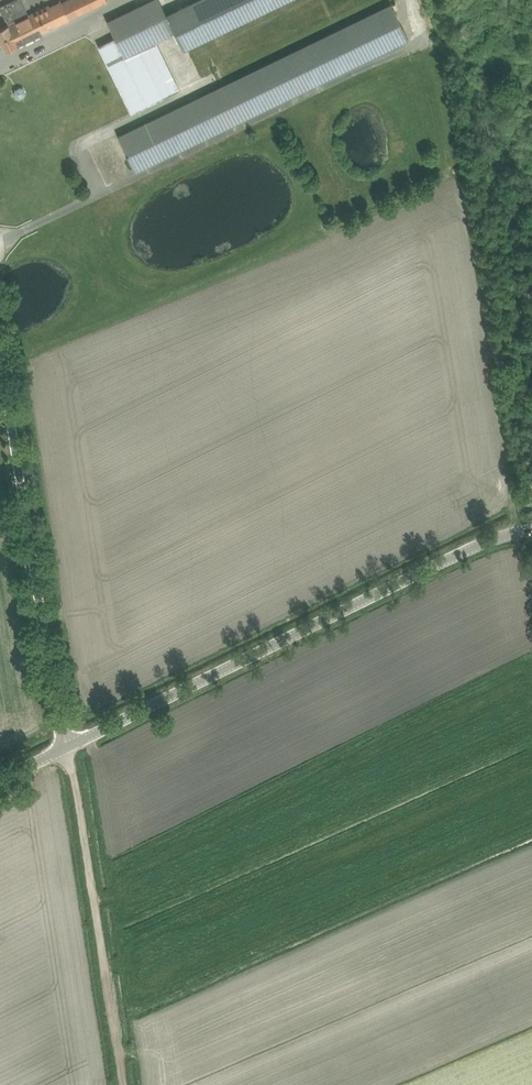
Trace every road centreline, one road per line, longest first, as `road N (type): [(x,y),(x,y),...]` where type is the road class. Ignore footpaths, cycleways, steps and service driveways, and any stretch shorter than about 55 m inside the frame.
road 1 (unclassified): [(70,747),(486,541),(531,529)]
road 2 (unclassified): [(70,747),(0,358)]
road 3 (track): [(124,1084),(70,747)]

